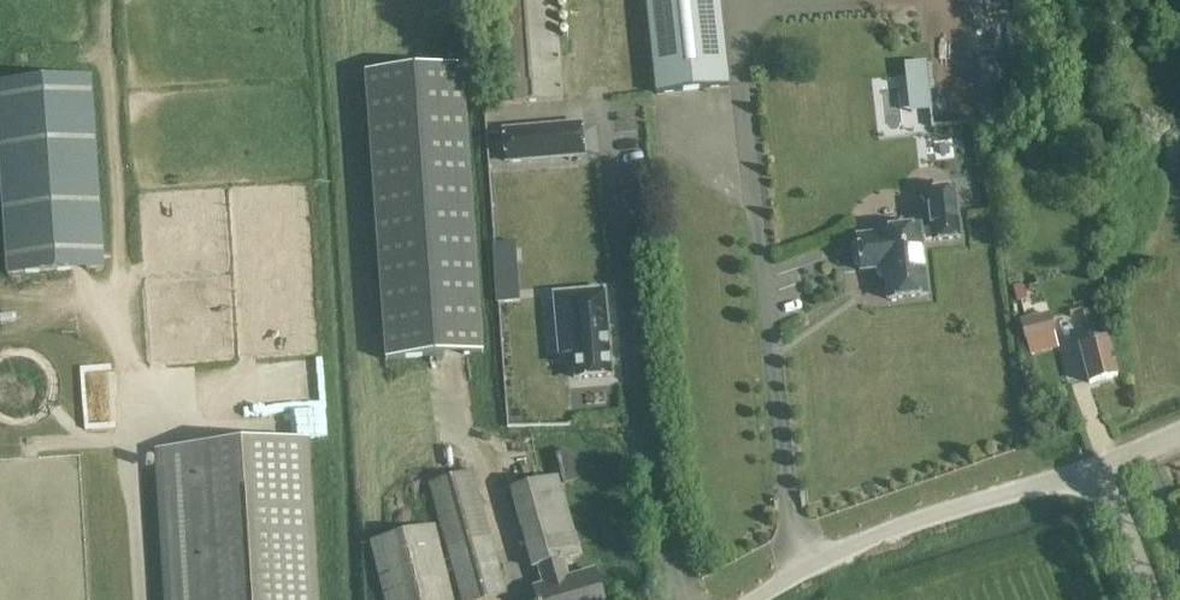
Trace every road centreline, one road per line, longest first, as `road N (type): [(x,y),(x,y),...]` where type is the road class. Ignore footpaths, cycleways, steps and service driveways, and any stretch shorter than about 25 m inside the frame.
road 1 (unclassified): [(753,599),(810,565),(942,512),(1098,466)]
road 2 (unclassified): [(1150,599),(1098,466)]

